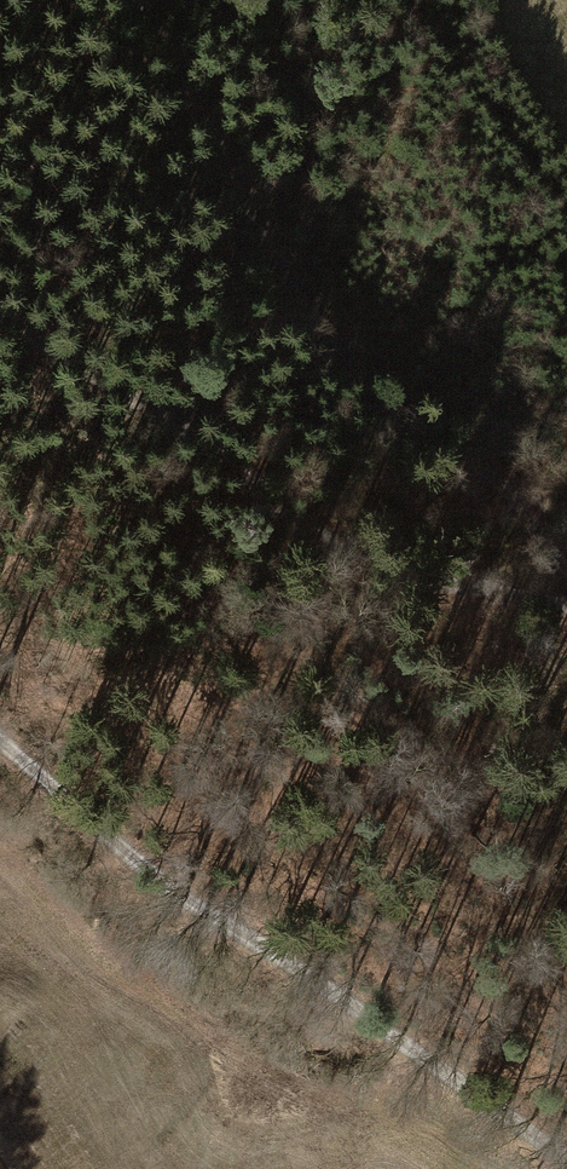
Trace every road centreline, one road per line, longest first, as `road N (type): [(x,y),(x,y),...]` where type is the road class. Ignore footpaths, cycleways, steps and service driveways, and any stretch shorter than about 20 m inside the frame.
road 1 (track): [(132,0),(325,325),(389,393),(495,476),(566,564)]
road 2 (track): [(566,1162),(275,950),(193,905),(0,738)]
road 3 (track): [(566,606),(399,574),(318,544),(195,436),(0,307)]

